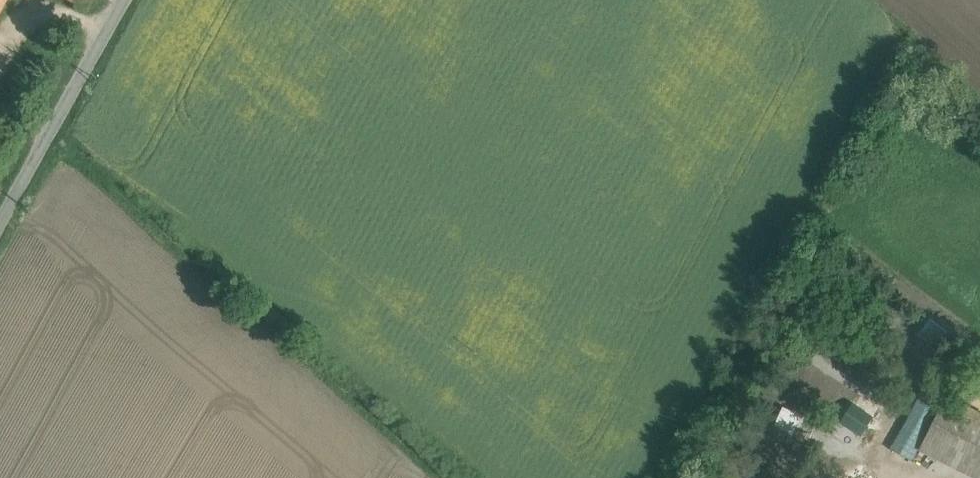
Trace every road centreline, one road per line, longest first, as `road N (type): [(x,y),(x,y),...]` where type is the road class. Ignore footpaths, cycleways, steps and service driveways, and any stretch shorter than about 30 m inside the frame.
road 1 (unclassified): [(123,0),(0,225)]

